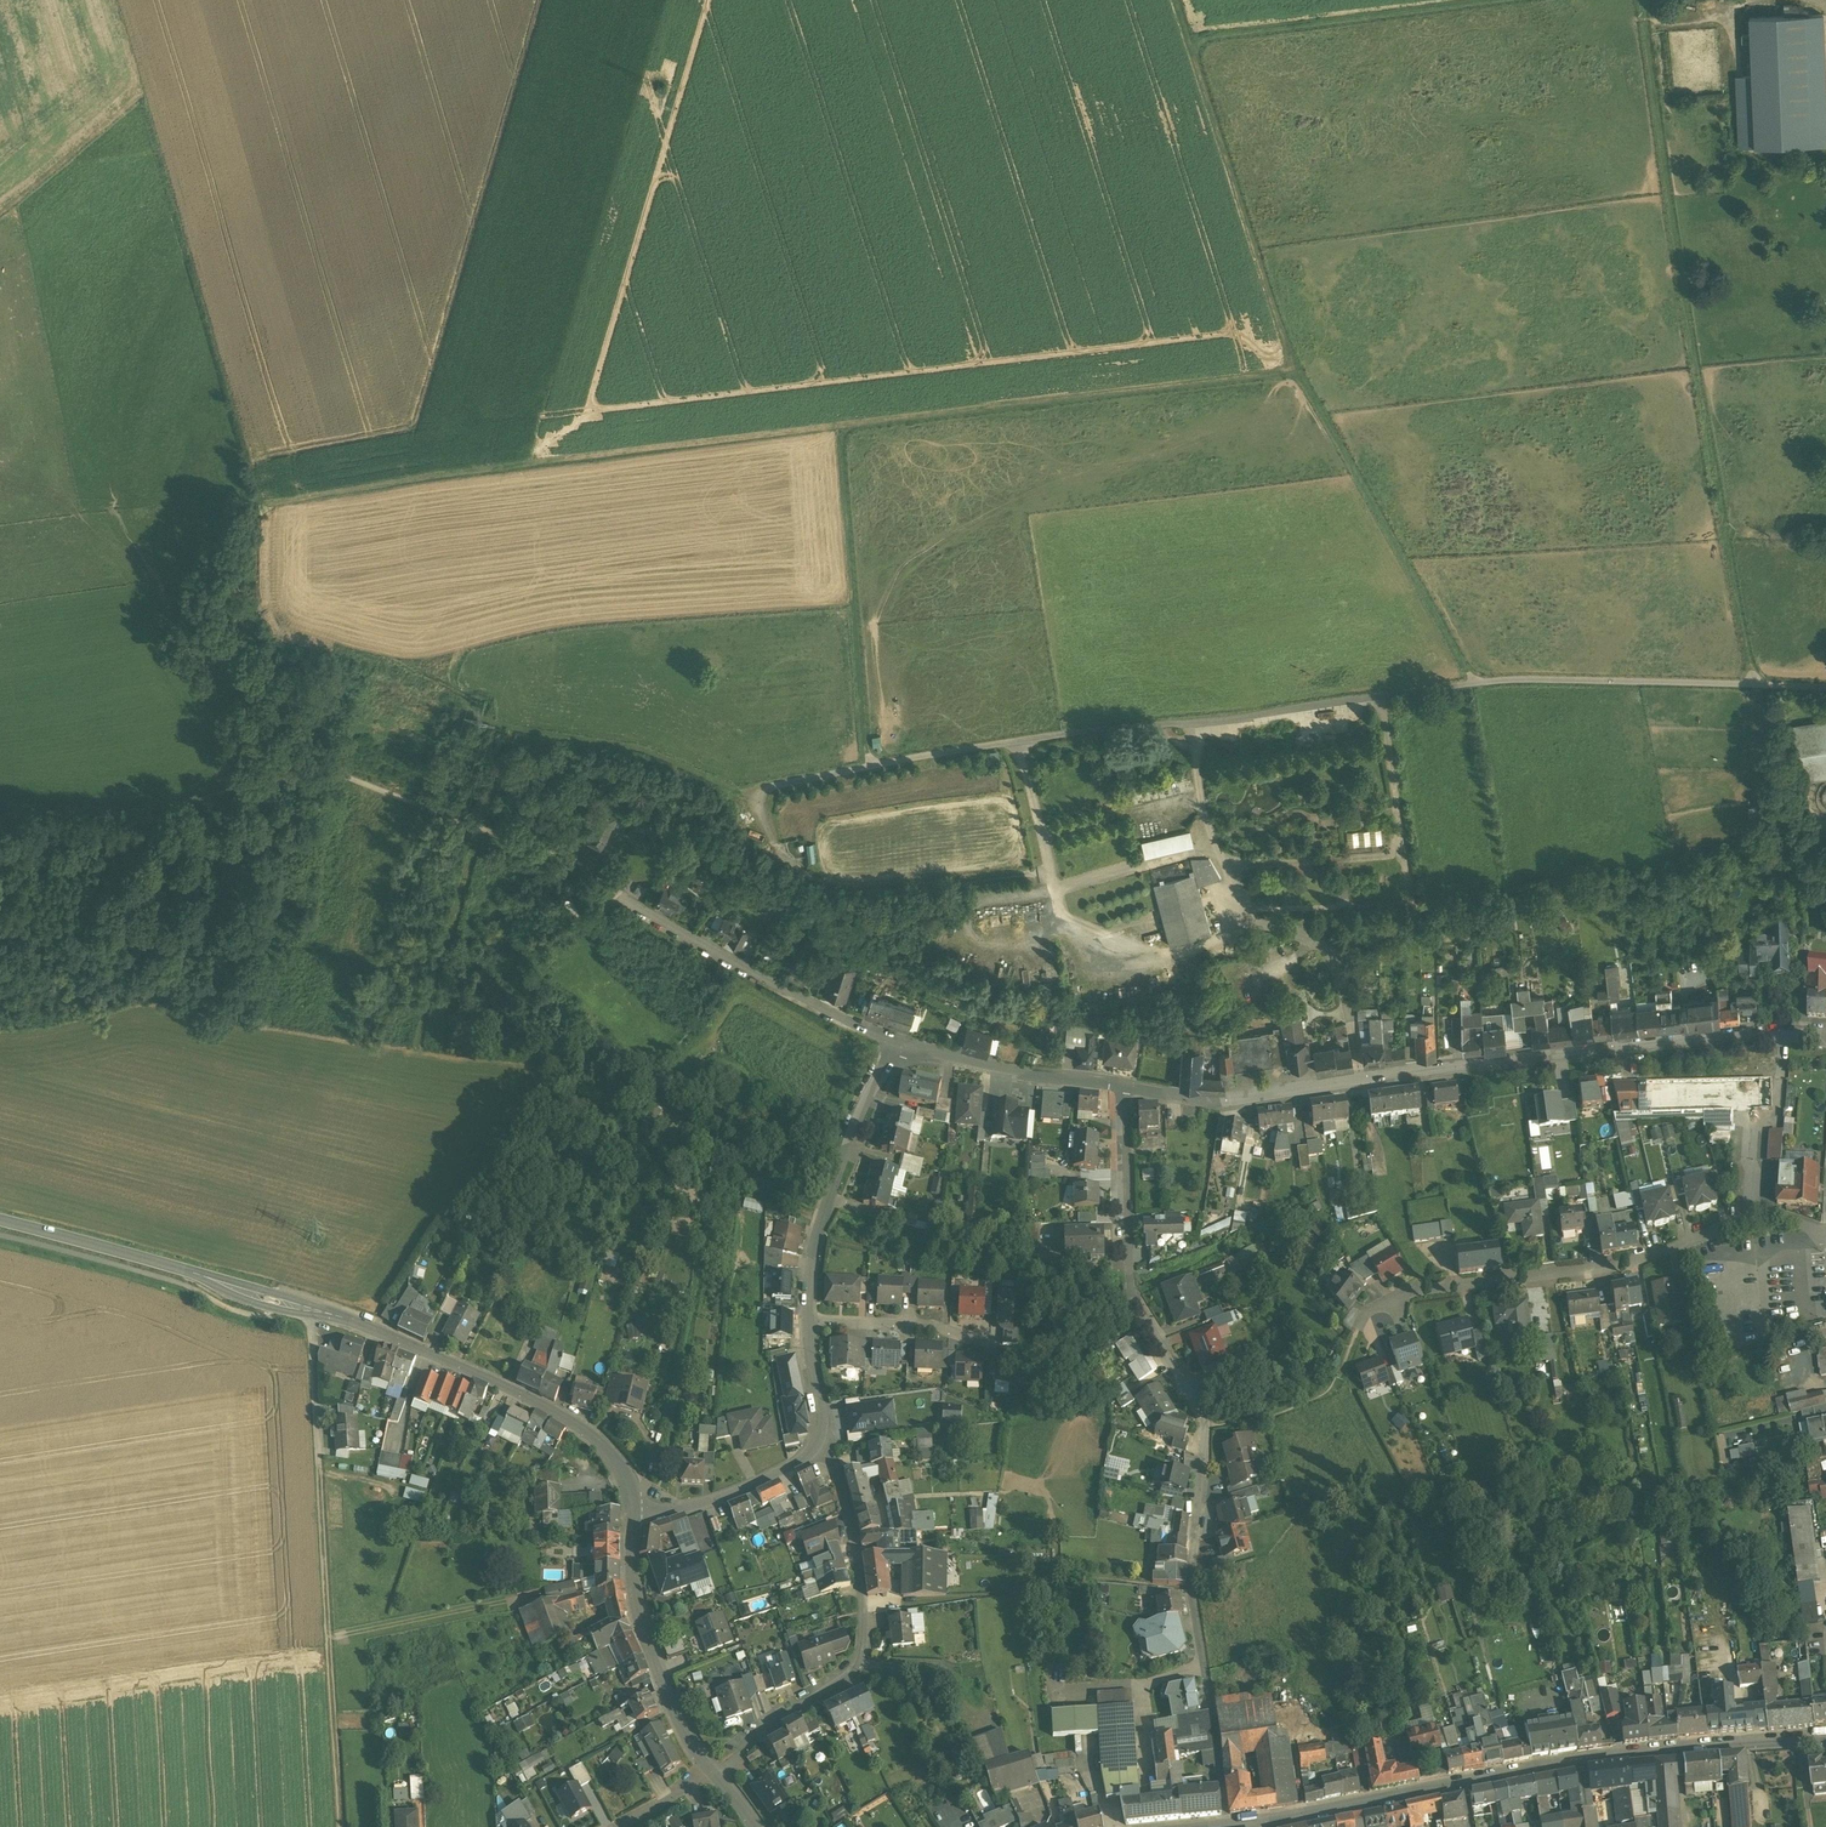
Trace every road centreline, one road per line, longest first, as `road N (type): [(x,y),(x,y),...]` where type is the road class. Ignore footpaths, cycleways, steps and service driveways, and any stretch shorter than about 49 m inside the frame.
road 1 (track): [(1050,868),(839,879),(807,864),(749,776),(1471,679)]
road 2 (track): [(268,498),(1300,373)]
road 3 (residential): [(1227,1826),(1191,1587),(1204,1422),(1132,1294),(1125,1085)]
road 4 (track): [(1471,679),(1292,356),(1176,0)]
road 5 (secondary): [(0,1219),(351,1321),(441,1358),(584,1430),(622,1469),(631,1510)]
road 6 (residential): [(1825,1032),(1582,1053),(1225,1105),(1125,1085)]
road 7 (track): [(1642,0),(1724,538),(1756,680)]
road 8 (track): [(623,892),(573,857),(337,768),(113,814),(0,802)]
road 9 (secondary): [(1267,1821),(1560,1762),(1825,1736)]
road 10 (residential): [(1825,1232),(1754,1213),(1645,1261),(1416,1290),(1362,1311)]
road 11 (residential): [(819,1443),(831,1451),(847,1507),(862,1603),(859,1654),(853,1669),(713,1770)]
road 12 (track): [(339,1826),(318,1470)]
road 13 (track): [(839,430),(869,760)]
road 14 (track): [(1189,39),(1517,0)]
road 15 (residential): [(898,1045),(623,892)]
road 16 (residential): [(898,1045),(821,1219),(807,1320)]
road 17 (track): [(1756,680),(1471,679)]
road 18 (secondary): [(631,1510),(629,1581),(689,1735),(713,1770)]
road 19 (residential): [(1125,1085),(1023,1074),(898,1045)]
road 20 (residential): [(819,1443),(756,1485),(707,1502),(631,1510)]
road 21 (residential): [(807,1320),(918,1322),(993,1341)]
road 22 (track): [(821,1219),(671,1128)]
road 23 (residential): [(807,1320),(819,1443)]

